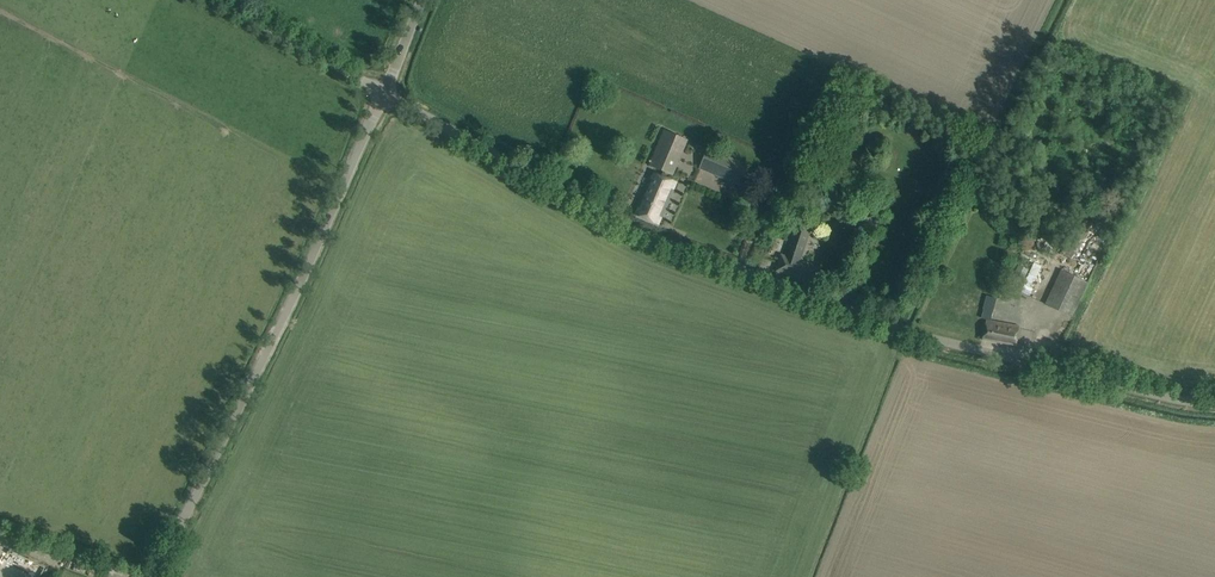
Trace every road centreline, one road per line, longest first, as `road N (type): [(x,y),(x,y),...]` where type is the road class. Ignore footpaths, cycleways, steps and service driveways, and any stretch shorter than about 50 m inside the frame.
road 1 (unclassified): [(1214,404),(909,333),(700,256),(379,97)]
road 2 (unclassified): [(155,576),(285,315),(379,97)]
road 3 (unclassified): [(379,97),(206,0)]

